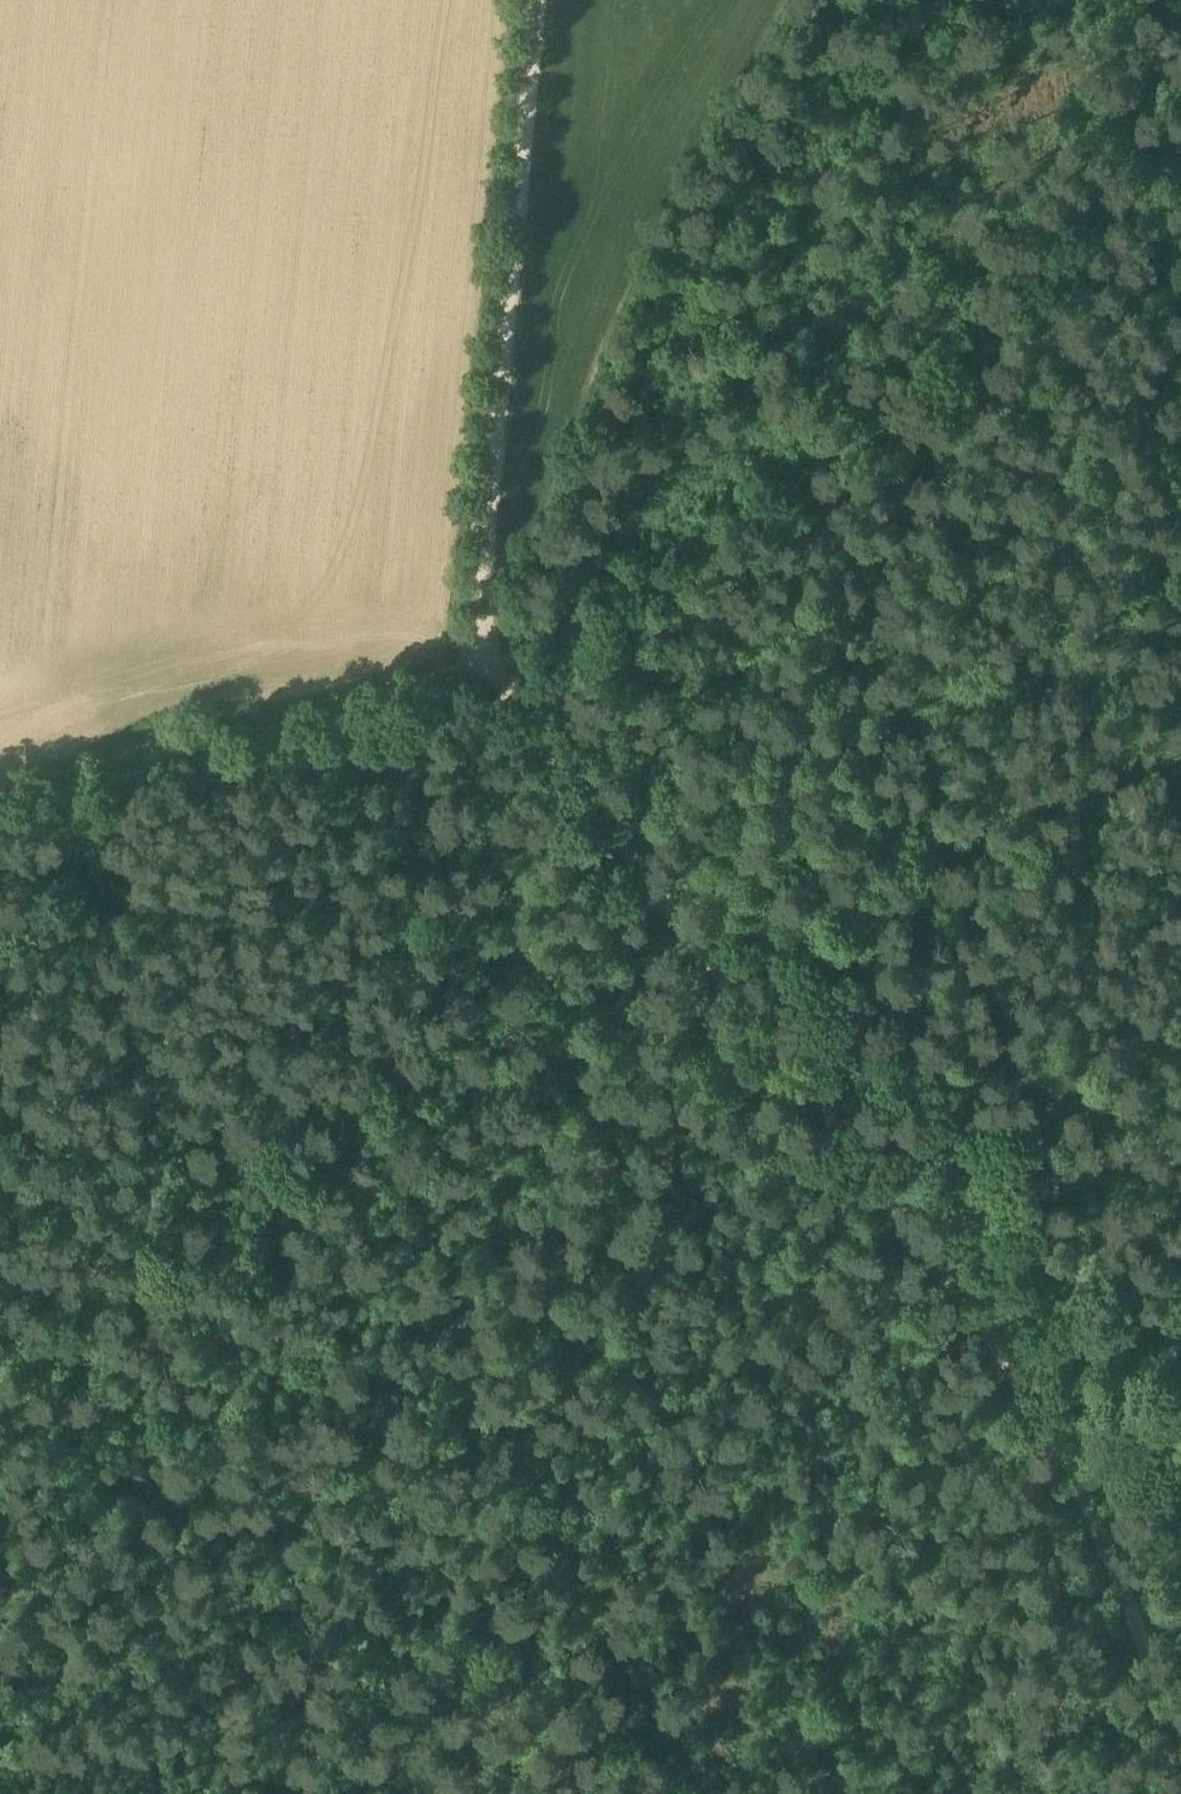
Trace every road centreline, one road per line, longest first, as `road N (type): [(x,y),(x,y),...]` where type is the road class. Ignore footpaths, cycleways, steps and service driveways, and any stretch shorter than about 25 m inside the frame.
road 1 (track): [(511,696),(630,584),(1180,142)]
road 2 (track): [(536,0),(477,590),(486,658)]
road 3 (track): [(696,941),(995,1331),(1076,1466)]
road 4 (track): [(511,696),(696,941)]
road 5 (track): [(1076,1466),(1180,1733)]

